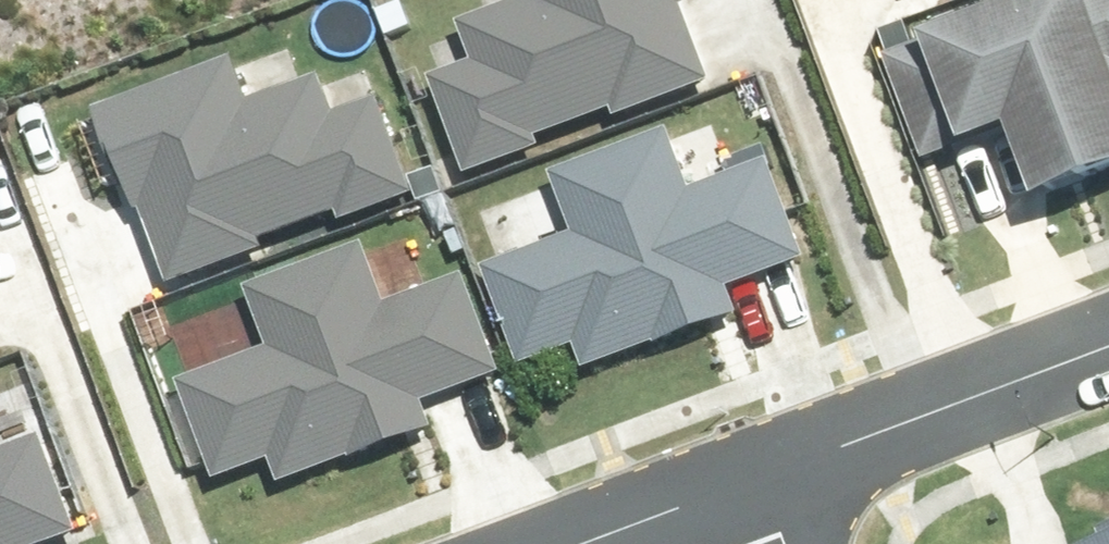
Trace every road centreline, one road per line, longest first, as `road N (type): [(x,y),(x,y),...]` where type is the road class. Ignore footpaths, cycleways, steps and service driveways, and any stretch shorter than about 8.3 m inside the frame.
road 1 (residential): [(770,477),(1108,351)]
road 2 (residential): [(588,543),(770,477)]

